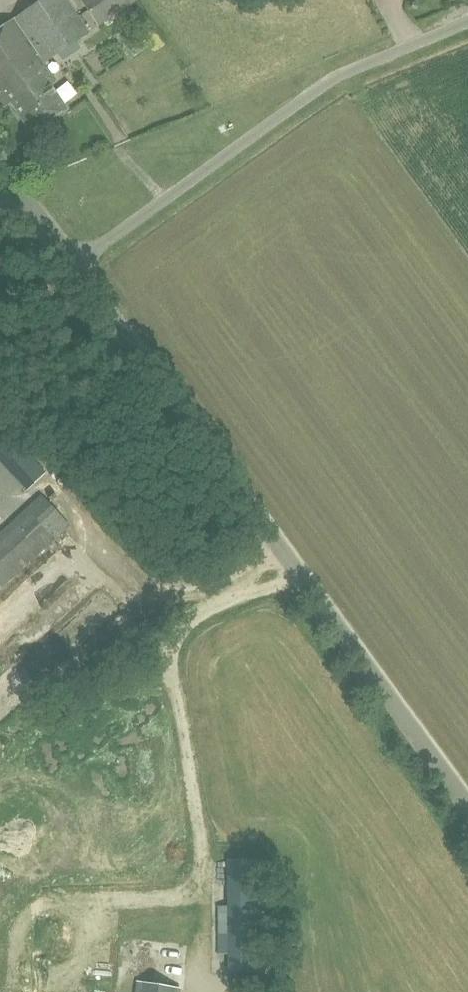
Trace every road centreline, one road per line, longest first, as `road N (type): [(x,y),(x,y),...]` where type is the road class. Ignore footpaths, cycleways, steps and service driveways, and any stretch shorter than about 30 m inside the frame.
road 1 (unclassified): [(467,810),(69,263)]
road 2 (unclassified): [(69,263),(326,84),(467,22)]

